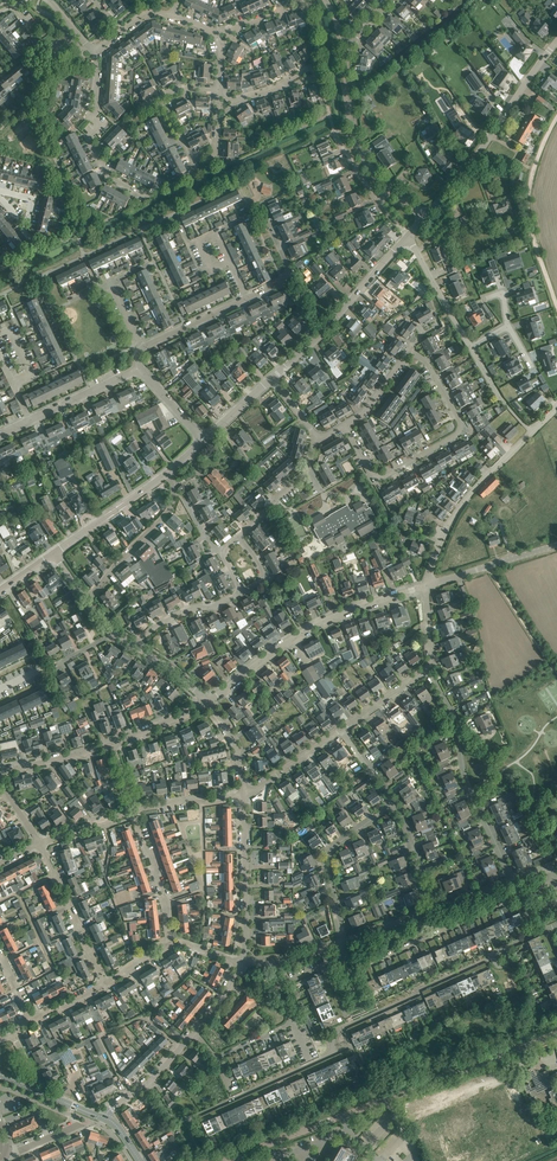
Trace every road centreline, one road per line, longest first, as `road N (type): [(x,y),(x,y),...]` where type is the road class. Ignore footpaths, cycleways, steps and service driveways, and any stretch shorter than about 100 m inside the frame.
road 1 (residential): [(547,929),(339,1030),(328,1058),(192,1119),(169,1115),(146,1084)]
road 2 (unclassified): [(230,1160),(556,1034)]
road 3 (unclassified): [(208,702),(312,628),(427,586)]
road 4 (residential): [(344,425),(381,476),(459,433),(426,362),(411,355)]
road 5 (residential): [(342,957),(350,973),(556,883)]
road 6 (residential): [(141,349),(283,282),(287,265),(258,204)]
road 7 (residential): [(512,881),(467,786),(453,712),(428,669)]
road 8 (residential): [(96,53),(100,125),(91,136),(107,174),(148,196),(199,173)]
road 9 (residential): [(427,586),(457,510),(556,405)]
road 10 (tertiary): [(425,216),(556,40)]
road 11 (track): [(556,309),(528,197),(556,119)]
road 12 (tertiary): [(271,379),(408,236)]
road 13 (residential): [(217,1058),(287,1026),(282,987),(342,957)]
road 14 (residential): [(344,941),(333,847),(394,803)]
road 15 (unclassified): [(242,962),(244,795)]
road 16 (residential): [(87,601),(169,511),(168,472)]
road 17 (unclassified): [(390,190),(355,135),(350,43)]
road 18 (residential): [(105,983),(39,842)]
road 19 (residential): [(140,369),(0,435)]
road 20 (tertiary): [(52,555),(168,472)]
road 21 (unclassified): [(427,586),(556,544)]
road 22 (residential): [(168,943),(134,818)]
road 23 (residential): [(471,348),(408,236)]
road 24 (residential): [(239,537),(305,474),(318,440)]
road 25 (residential): [(138,647),(180,612),(243,592)]

